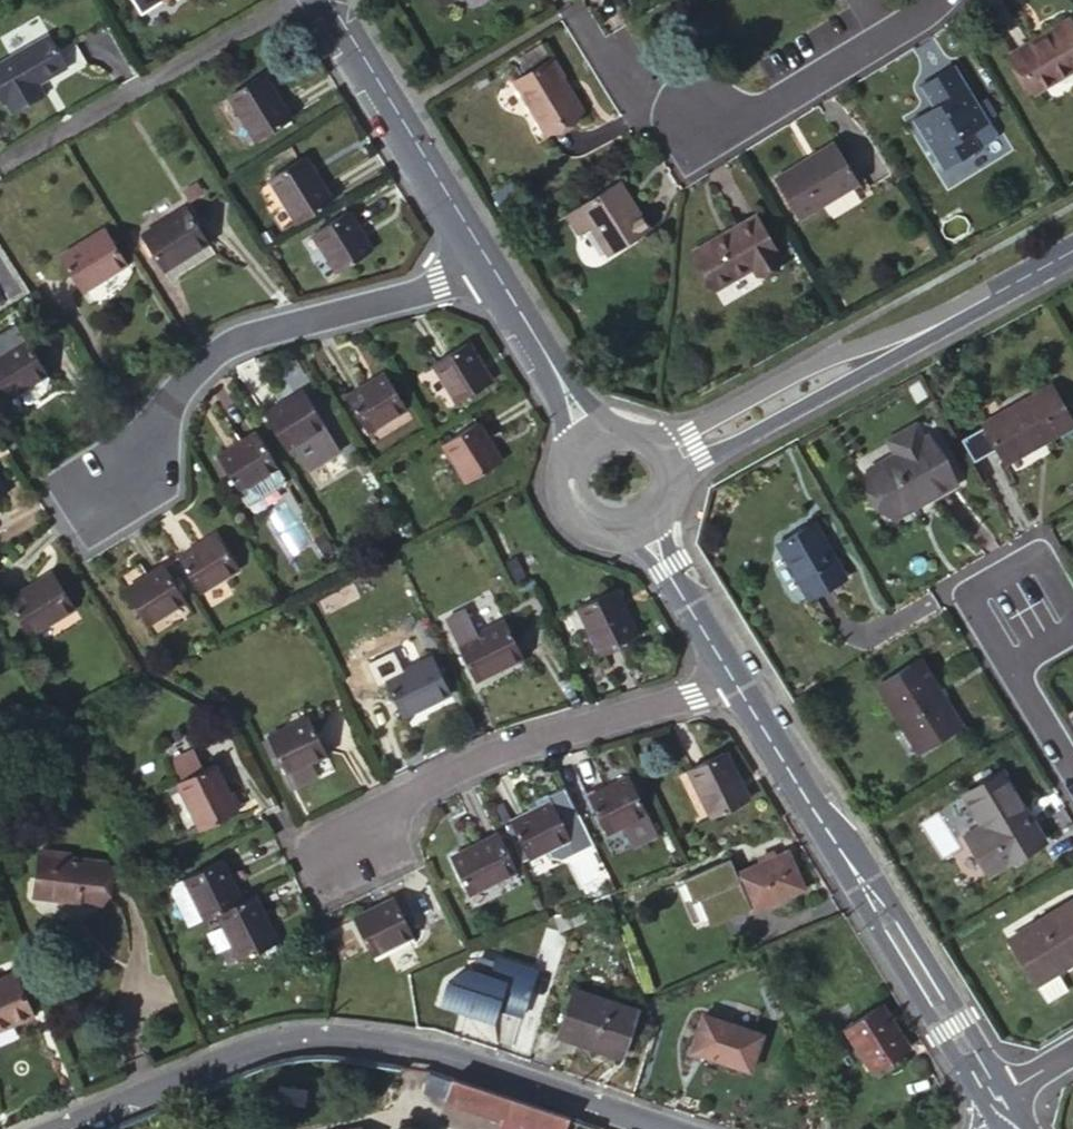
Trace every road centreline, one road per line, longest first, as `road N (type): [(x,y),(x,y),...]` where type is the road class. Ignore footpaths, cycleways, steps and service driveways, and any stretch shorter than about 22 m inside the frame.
road 1 (residential): [(57,1128),(294,1038),(385,1041),(663,1128)]
road 2 (residential): [(491,265),(218,350),(157,416),(135,470),(53,511)]
road 3 (residential): [(996,1096),(735,681)]
road 4 (residential): [(735,681),(694,701),(499,748),(410,801),(357,848)]
road 5 (residential): [(929,0),(759,108),(700,119),(621,63)]
road 6 (residential): [(308,0),(0,162)]
road 7 (residential): [(491,265),(329,0)]
road 8 (residential): [(671,491),(703,460),(861,376),(885,351)]
road 9 (residential): [(885,351),(845,351),(655,440)]
road 10 (residential): [(885,351),(1072,249)]
road 11 (residential): [(1072,766),(1022,679),(1023,609)]
road 12 (residential): [(561,382),(491,265)]
road 13 (residential): [(735,681),(665,566)]
road 14 (residential): [(572,451),(564,485),(579,517),(627,533)]

